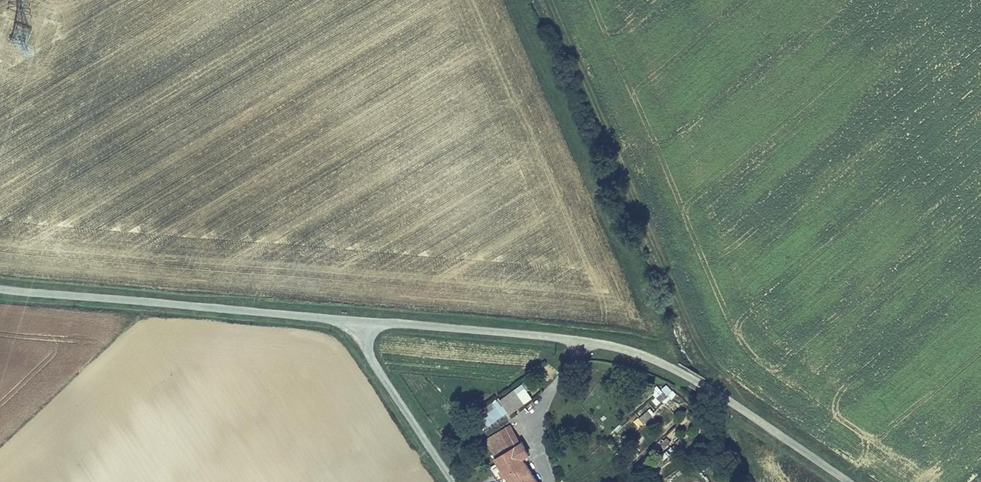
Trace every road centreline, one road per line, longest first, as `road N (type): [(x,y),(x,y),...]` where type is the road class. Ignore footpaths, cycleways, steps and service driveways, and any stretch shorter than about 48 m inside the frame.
road 1 (unclassified): [(347,320),(557,337),(630,351),(701,384),(848,481)]
road 2 (unclassified): [(0,283),(347,320)]
road 3 (unclassified): [(453,481),(347,320)]

